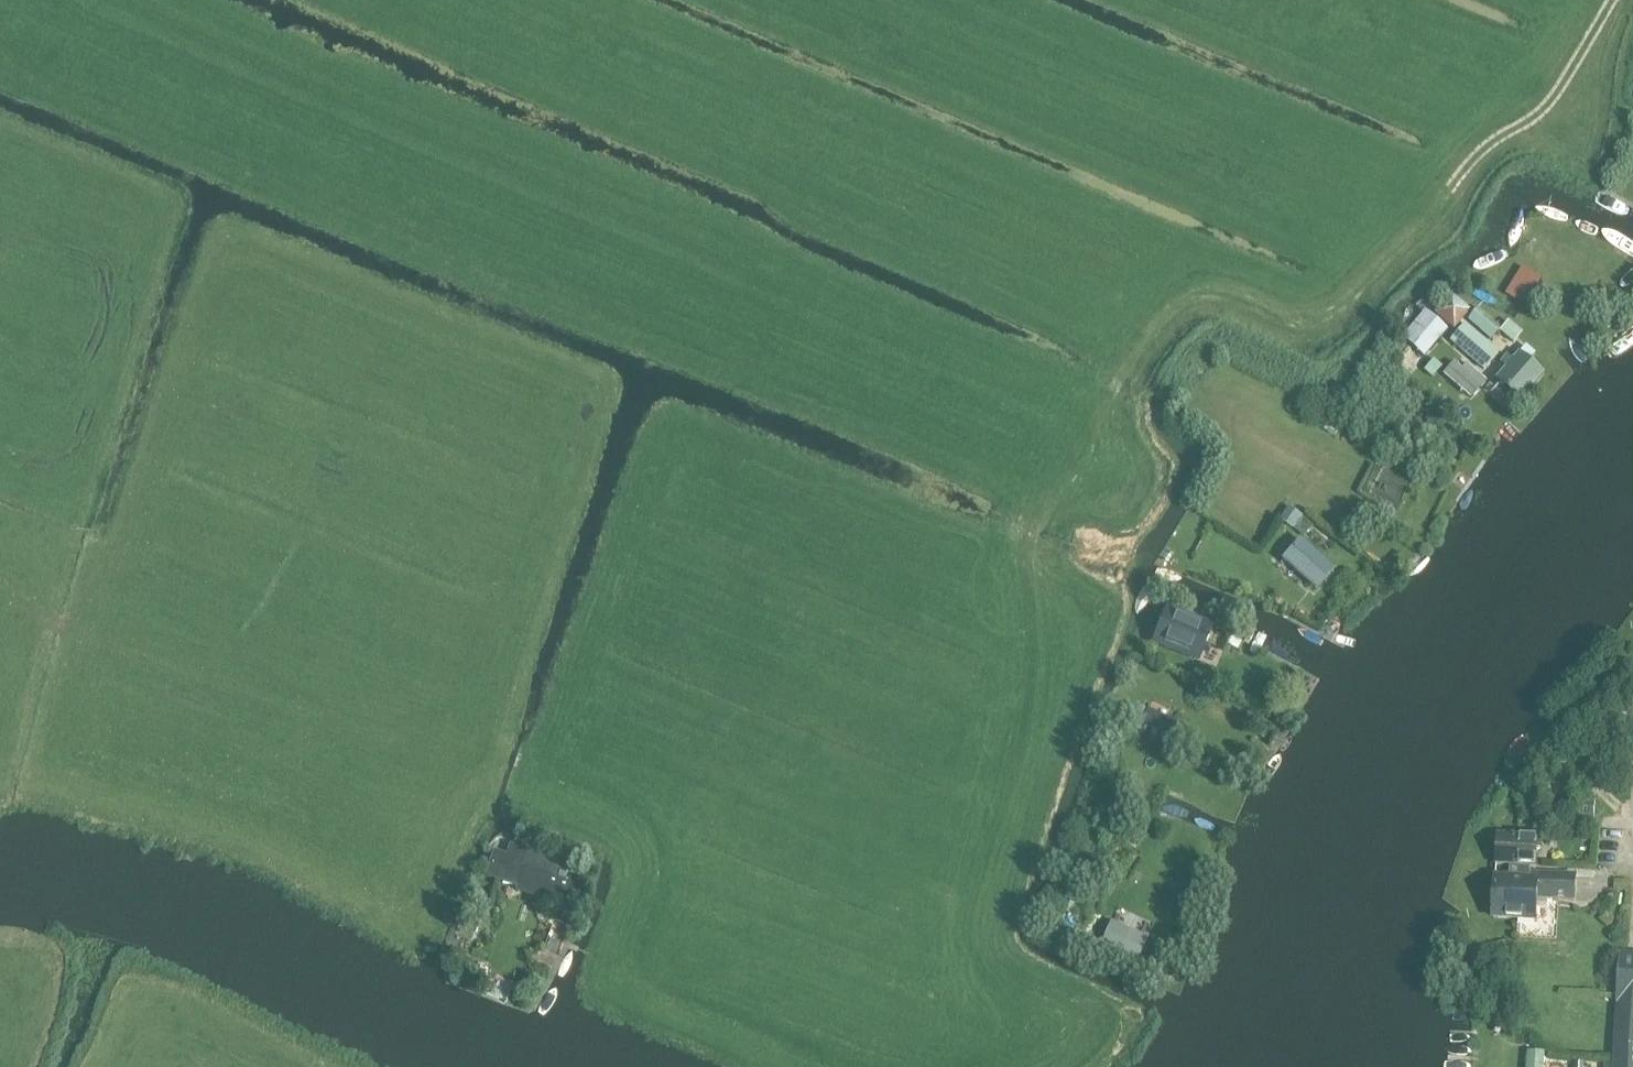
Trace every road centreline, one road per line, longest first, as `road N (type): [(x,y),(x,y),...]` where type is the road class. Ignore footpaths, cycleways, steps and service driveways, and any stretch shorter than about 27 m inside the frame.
road 1 (track): [(1450,187),(1342,303),(1318,315),(1289,314),(1224,286),(1178,297),(1146,328),(1122,377)]
road 2 (track): [(1450,187),(1494,142),(1551,102),(1613,0)]

